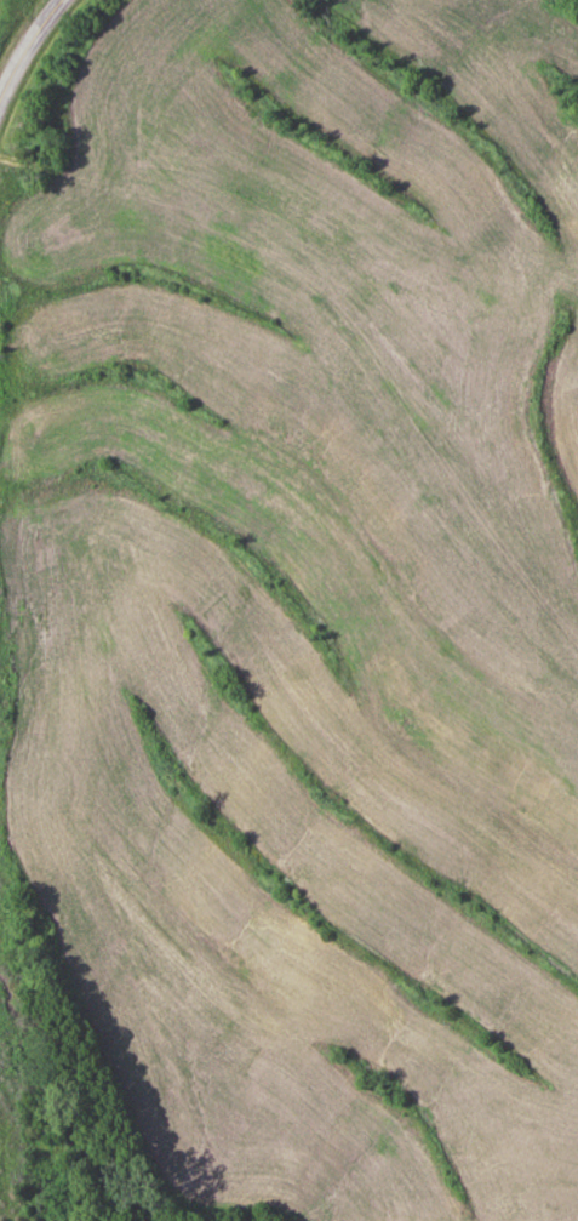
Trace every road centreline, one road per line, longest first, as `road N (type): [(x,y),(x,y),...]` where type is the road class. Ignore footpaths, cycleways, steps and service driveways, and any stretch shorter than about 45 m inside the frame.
road 1 (tertiary): [(0,101),(65,0)]

